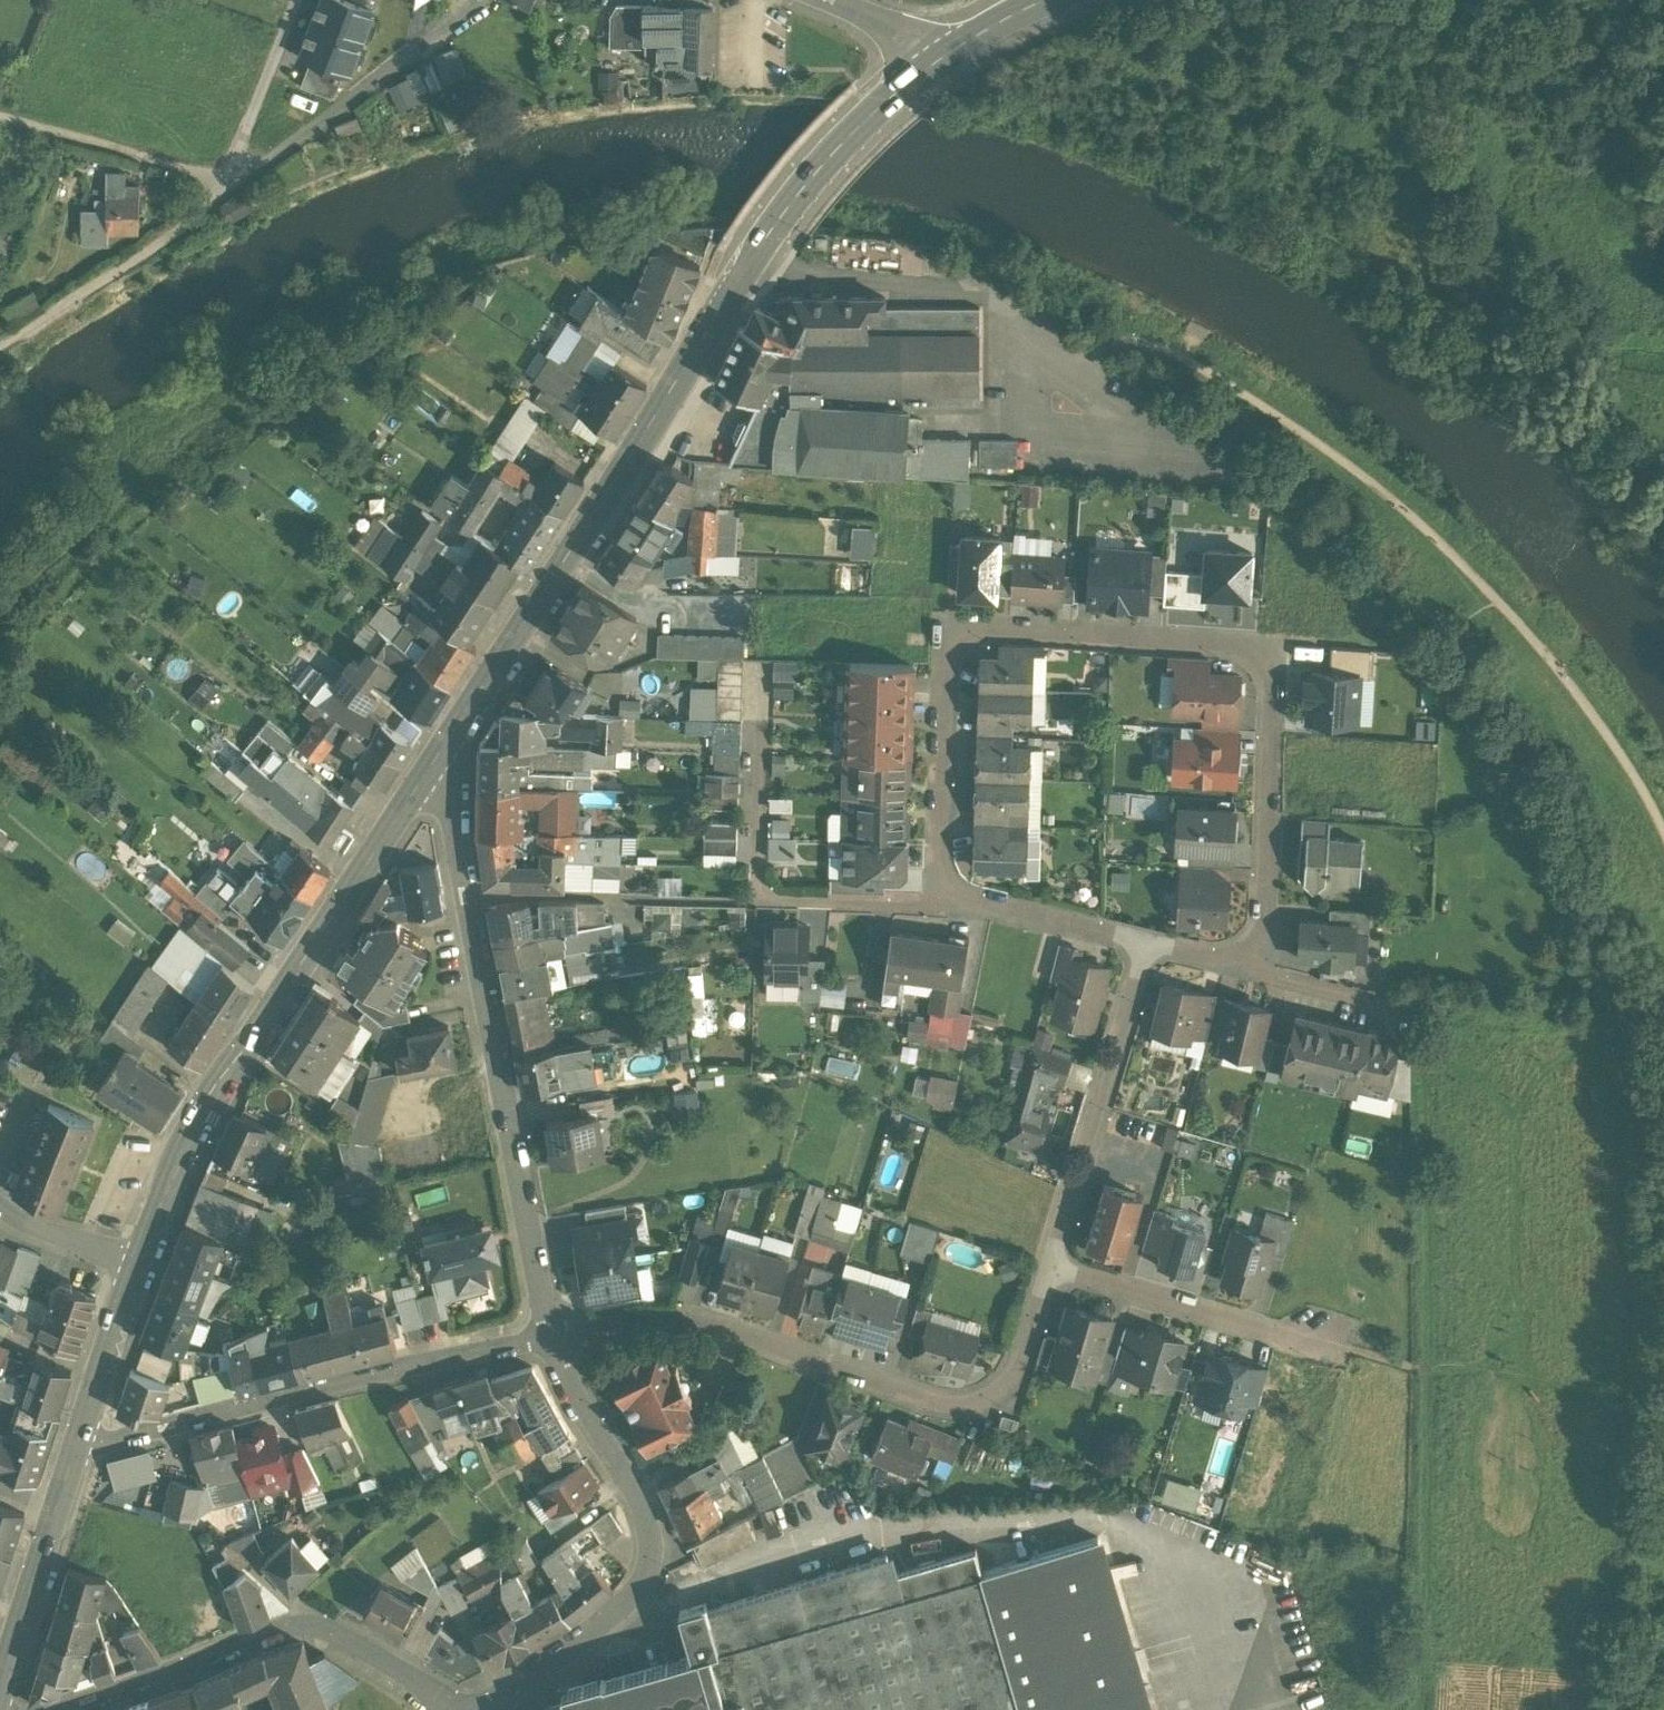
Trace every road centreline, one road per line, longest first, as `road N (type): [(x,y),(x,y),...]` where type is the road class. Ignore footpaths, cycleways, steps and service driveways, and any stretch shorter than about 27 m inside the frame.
road 1 (residential): [(940,898),(947,630),(1270,656),(1262,975)]
road 2 (track): [(1100,351),(1122,339),(1218,377),(1359,470),(1442,539),(1591,701),(1663,806)]
road 3 (secondary): [(431,765),(764,240)]
road 4 (residential): [(552,1334),(640,1321),(724,1327),(945,1398),(990,1396),(1013,1378),(1051,1262)]
road 5 (residential): [(552,1334),(466,893),(431,765)]
road 6 (secondary): [(136,1261),(201,1112),(431,765)]
road 7 (residential): [(552,1334),(72,1449)]
road 8 (residential): [(495,1709),(589,1643),(645,1589),(661,1543),(636,1479),(552,1334)]
road 9 (residential): [(53,1709),(308,1627),(331,1631),(407,1676),(441,1709)]
road 10 (residential): [(1051,1262),(1149,944)]
road 11 (residential): [(1051,1262),(1320,1345)]
road 12 (track): [(0,345),(228,189)]
road 13 (secondary): [(949,54),(819,166),(764,240)]
road 14 (residential): [(1149,944),(1030,912),(940,898)]
road 15 (secondary): [(72,1449),(136,1261)]
road 16 (secondary): [(0,1683),(55,1506)]
road 17 (residential): [(940,898),(756,896)]
road 18 (residential): [(1262,975),(1409,1010)]
road 19 (residential): [(136,1261),(0,1201)]
road 20 (residential): [(949,54),(835,0)]

